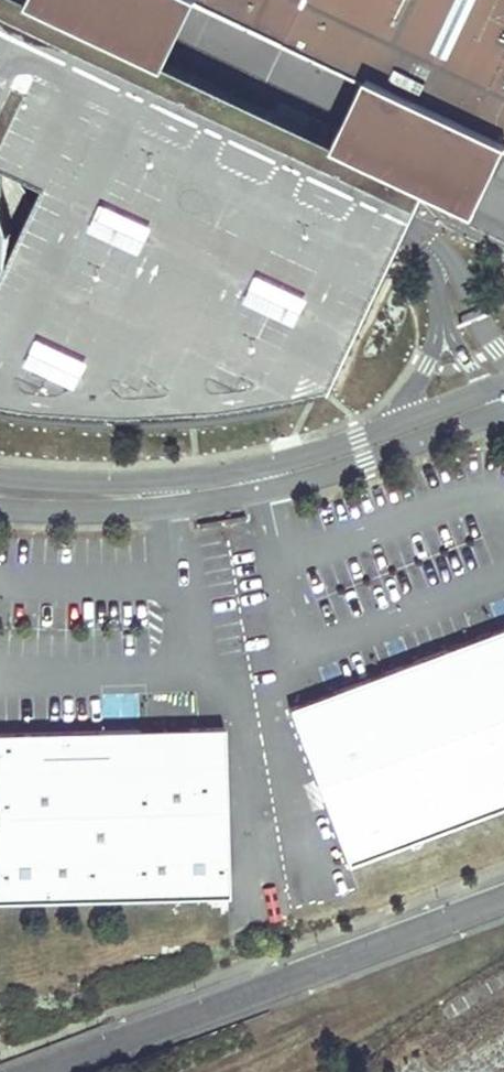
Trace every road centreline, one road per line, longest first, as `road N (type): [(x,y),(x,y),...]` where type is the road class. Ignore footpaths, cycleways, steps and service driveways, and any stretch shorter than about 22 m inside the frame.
road 1 (unclassified): [(0,508),(168,508),(267,492),(503,410)]
road 2 (unclassified): [(503,386),(360,440),(206,478),(0,478)]
road 3 (unclassified): [(18,1071),(503,893)]

